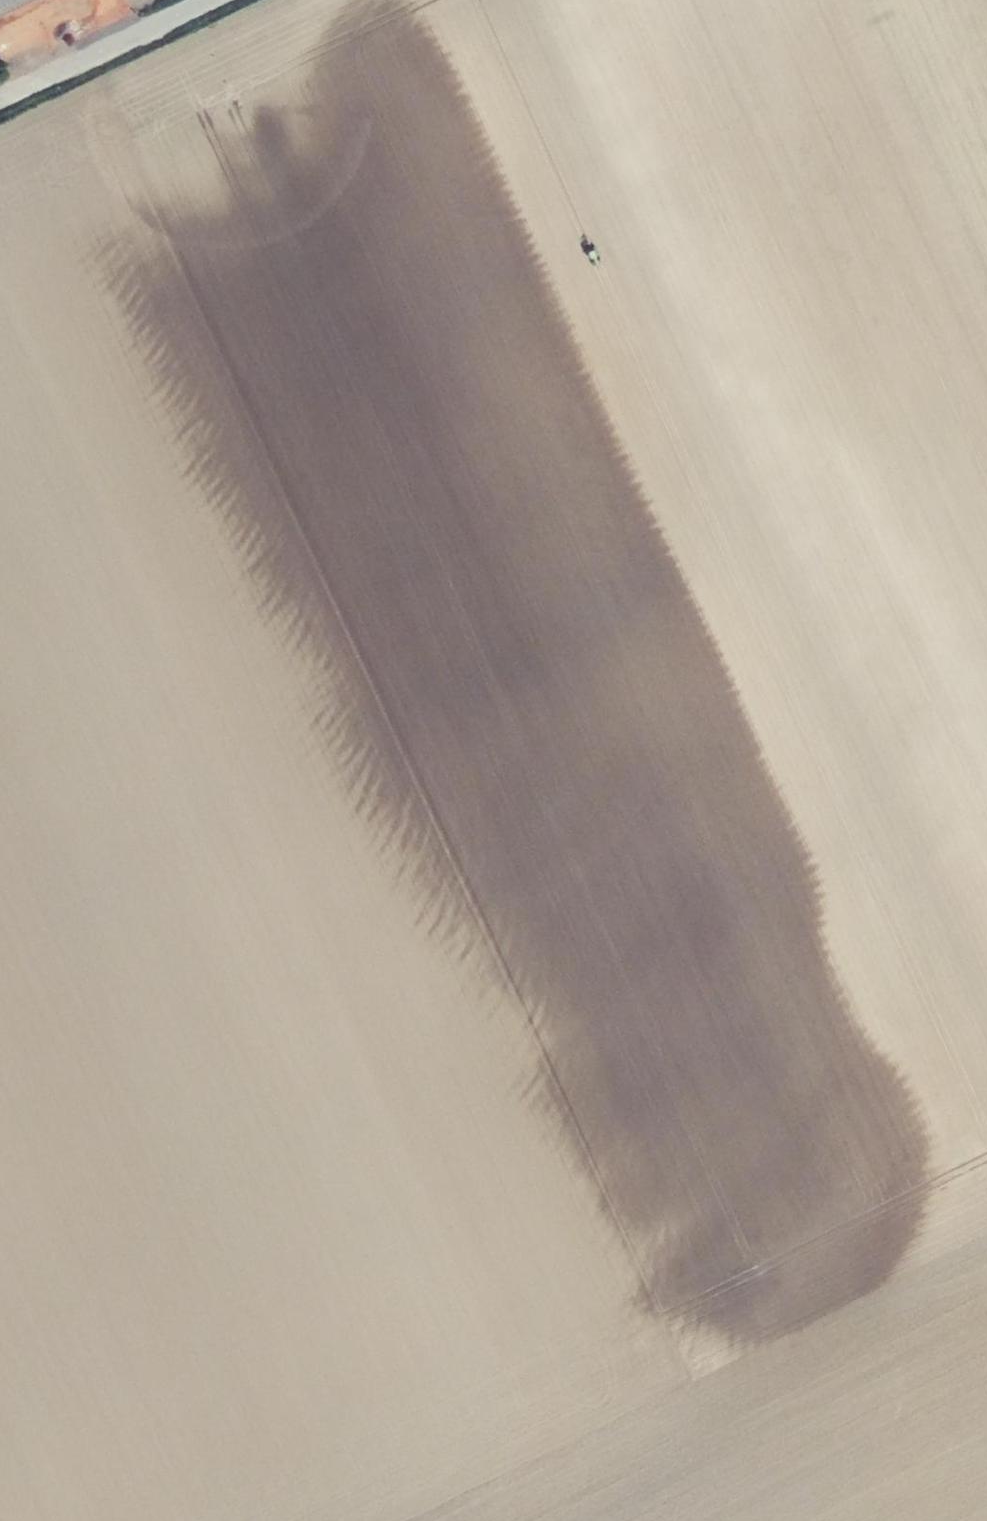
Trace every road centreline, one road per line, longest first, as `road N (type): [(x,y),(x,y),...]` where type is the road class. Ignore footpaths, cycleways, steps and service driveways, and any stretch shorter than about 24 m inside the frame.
road 1 (unclassified): [(0,98),(208,0)]

